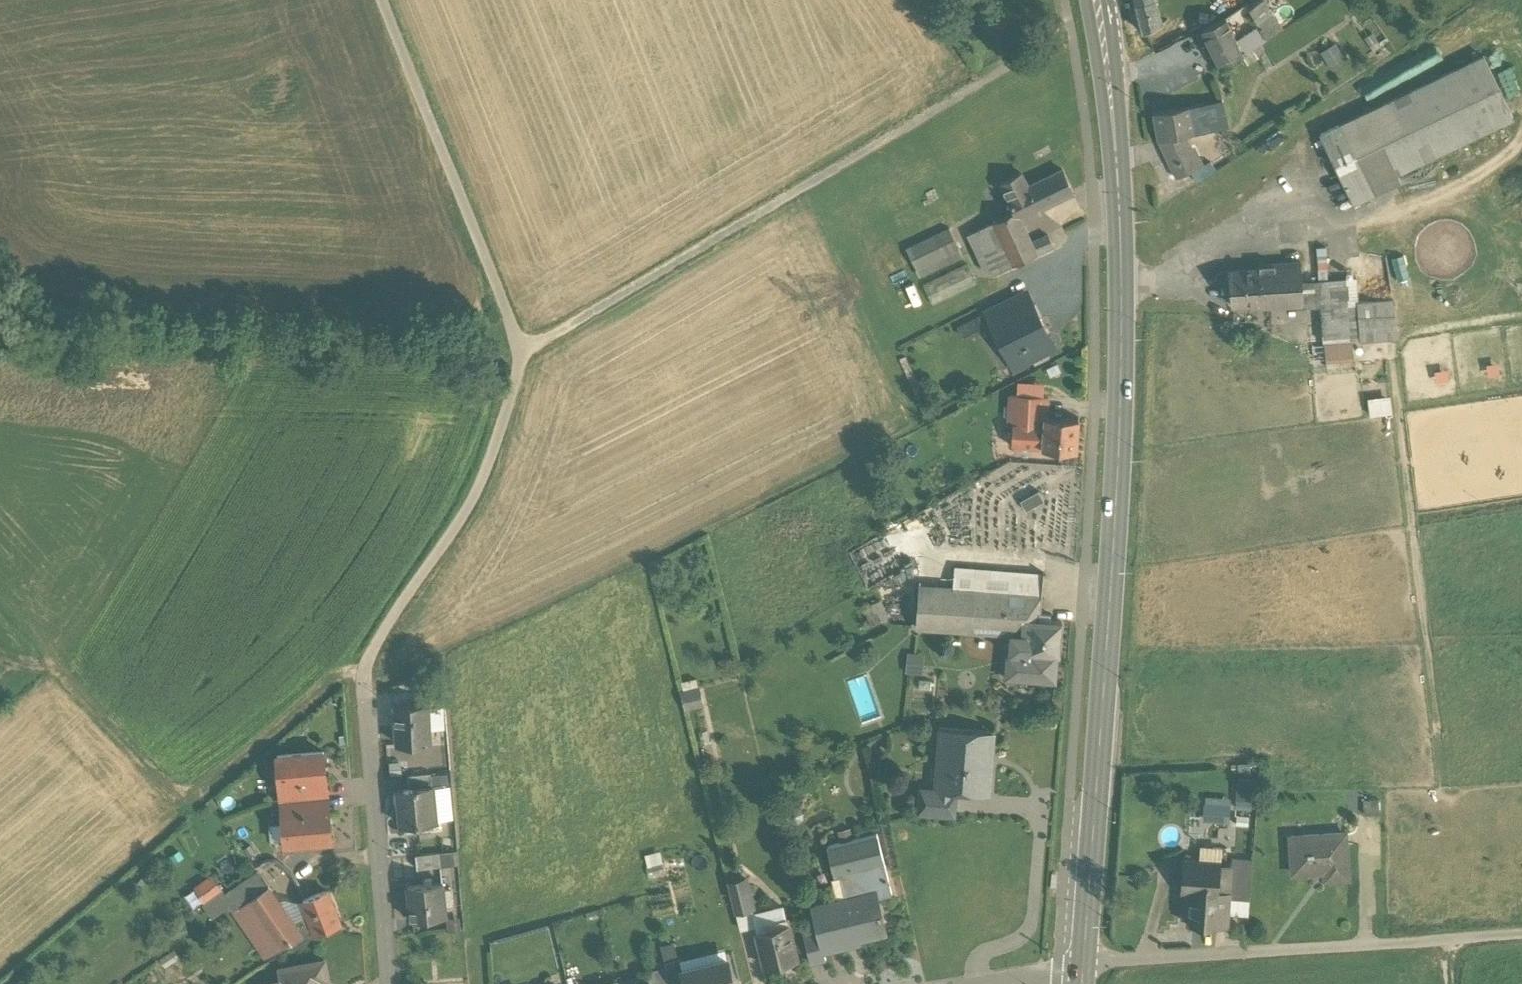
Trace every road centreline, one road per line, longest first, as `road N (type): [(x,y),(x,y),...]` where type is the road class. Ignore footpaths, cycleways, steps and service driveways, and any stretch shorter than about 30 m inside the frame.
road 1 (primary): [(1083,969),(1122,424),(1120,227),(1098,0)]
road 2 (track): [(519,352),(1038,49)]
road 3 (track): [(515,340),(0,350)]
road 4 (track): [(365,687),(348,689),(200,816),(0,610)]
road 5 (track): [(1521,944),(1083,969)]
road 6 (track): [(366,681),(386,631),(487,467),(519,352),(515,340)]
road 7 (track): [(515,340),(389,0)]
road 8 (residential): [(366,681),(388,983)]
road 9 (track): [(1366,828),(1365,954)]

